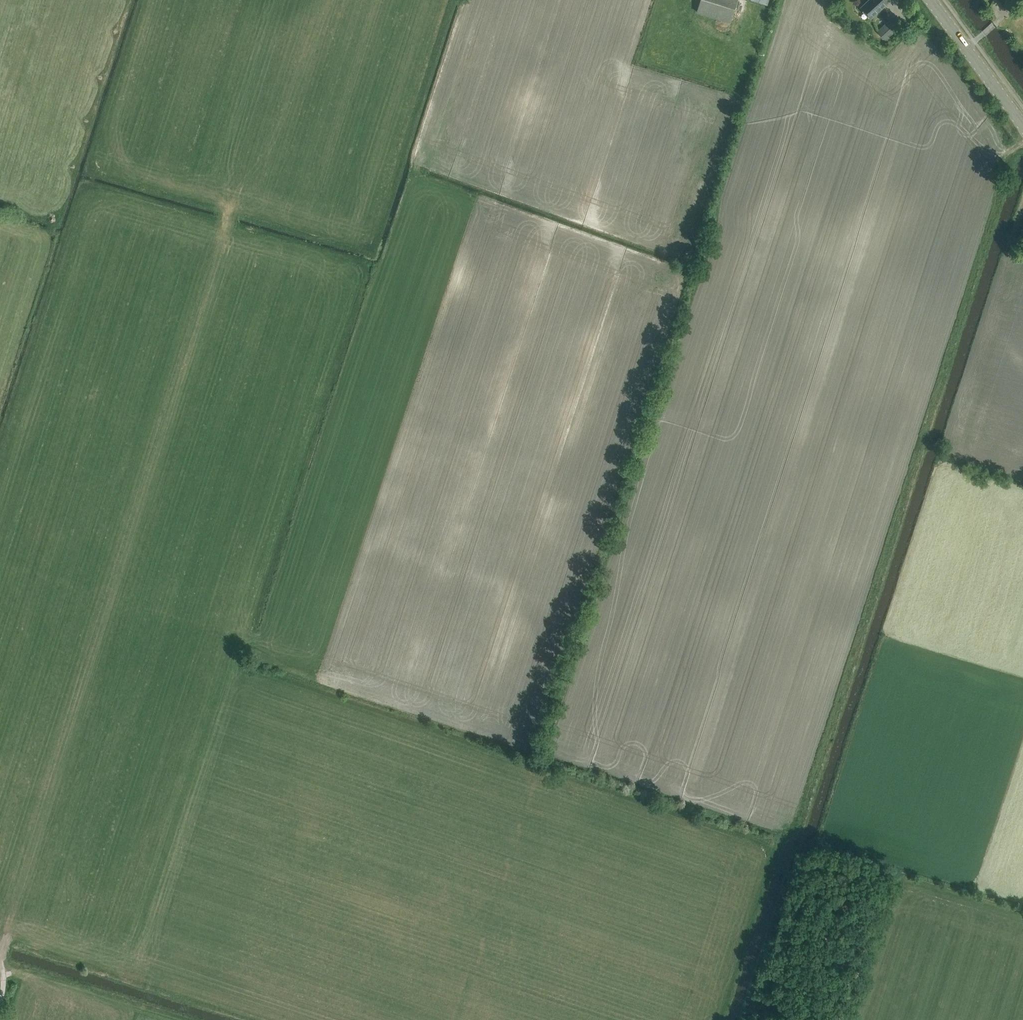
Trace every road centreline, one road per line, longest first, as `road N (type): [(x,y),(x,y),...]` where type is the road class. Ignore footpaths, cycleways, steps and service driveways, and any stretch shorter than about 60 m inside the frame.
road 1 (tertiary): [(1022,127),(930,0)]

